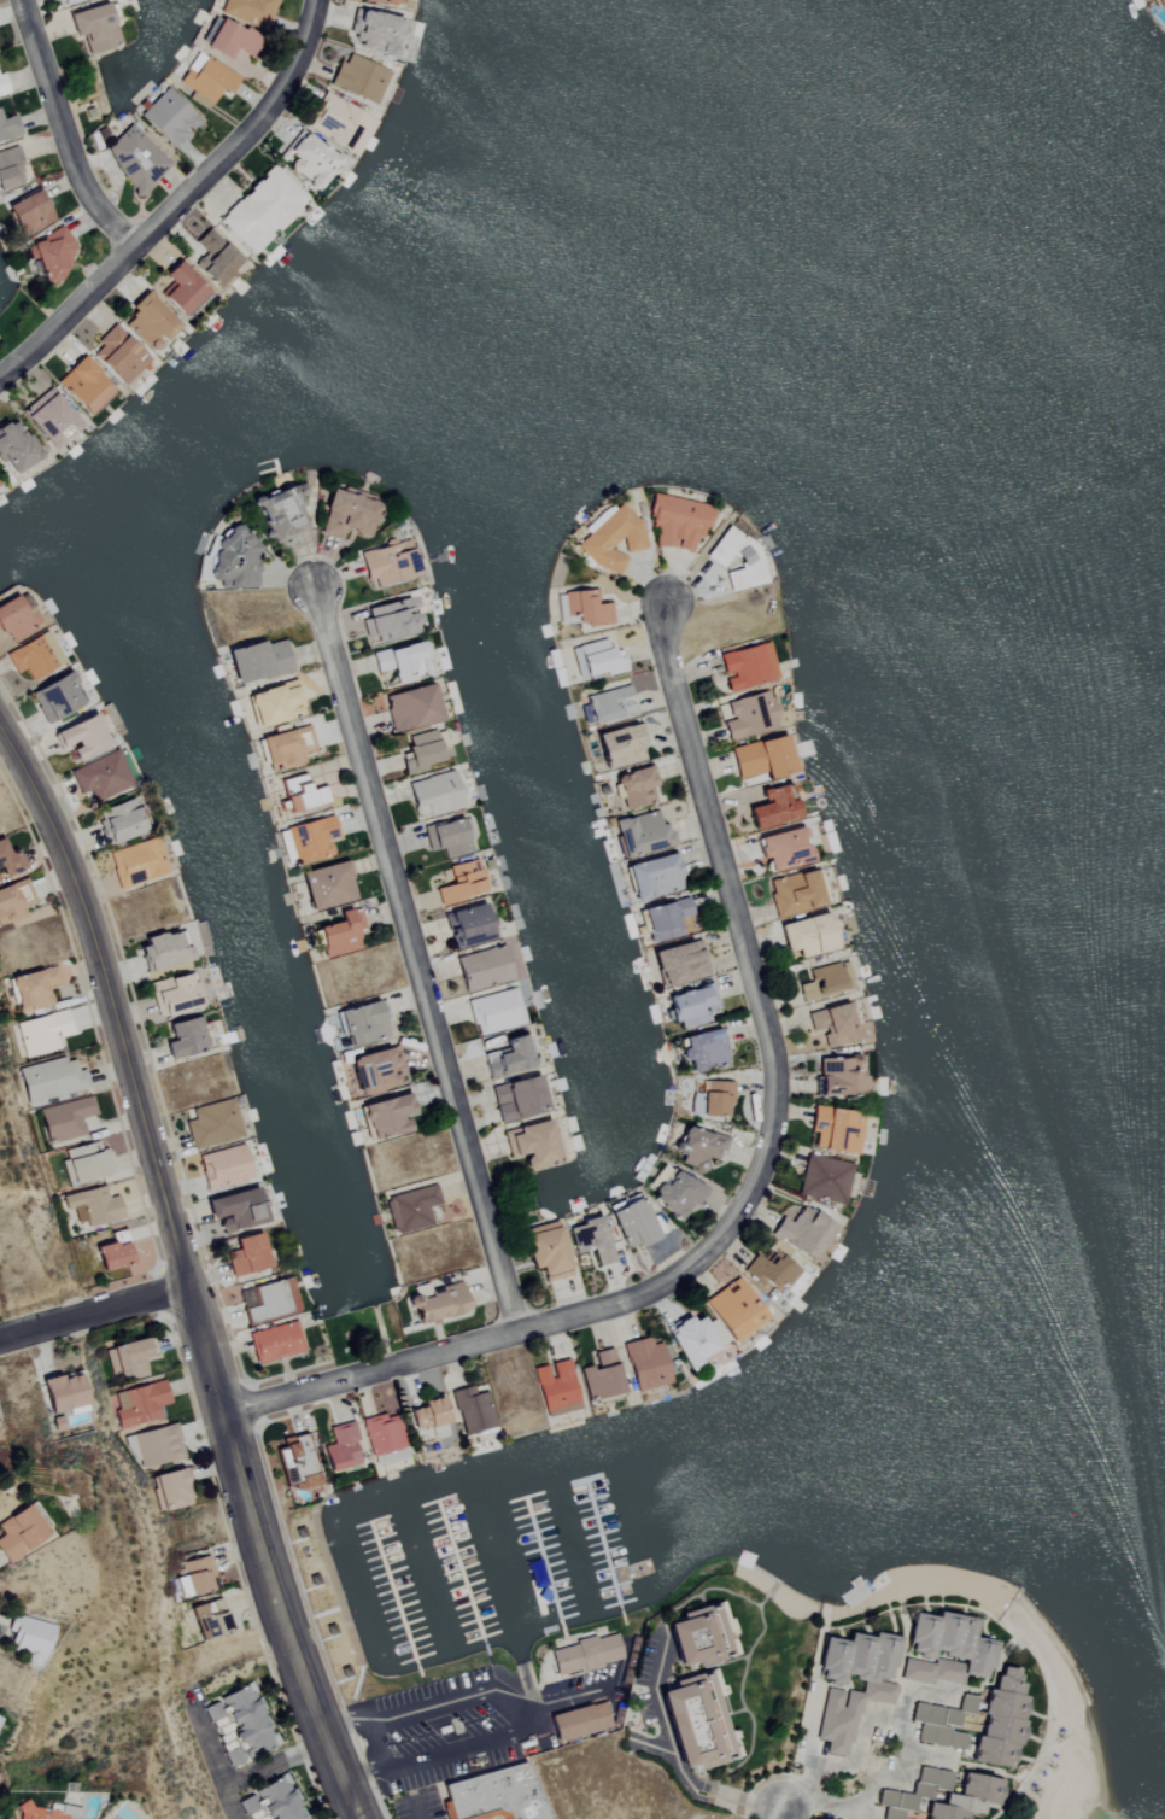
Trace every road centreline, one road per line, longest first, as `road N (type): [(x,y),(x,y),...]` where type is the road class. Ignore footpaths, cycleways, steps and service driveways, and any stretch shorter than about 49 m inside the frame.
road 1 (residential): [(224,1412),(655,1292),(722,1239),(757,1176),(773,1121),(774,1060),(658,627),(663,603)]
road 2 (tertiary): [(365,1818),(316,1707),(260,1543),(112,1004),(60,848),(0,736)]
road 3 (residential): [(516,1334),(314,591)]
road 4 (residential): [(0,380),(223,158),(282,86),(313,0)]
road 5 (residential): [(133,248),(84,195),(19,0)]
road 6 (residential): [(187,1282),(0,1338)]

